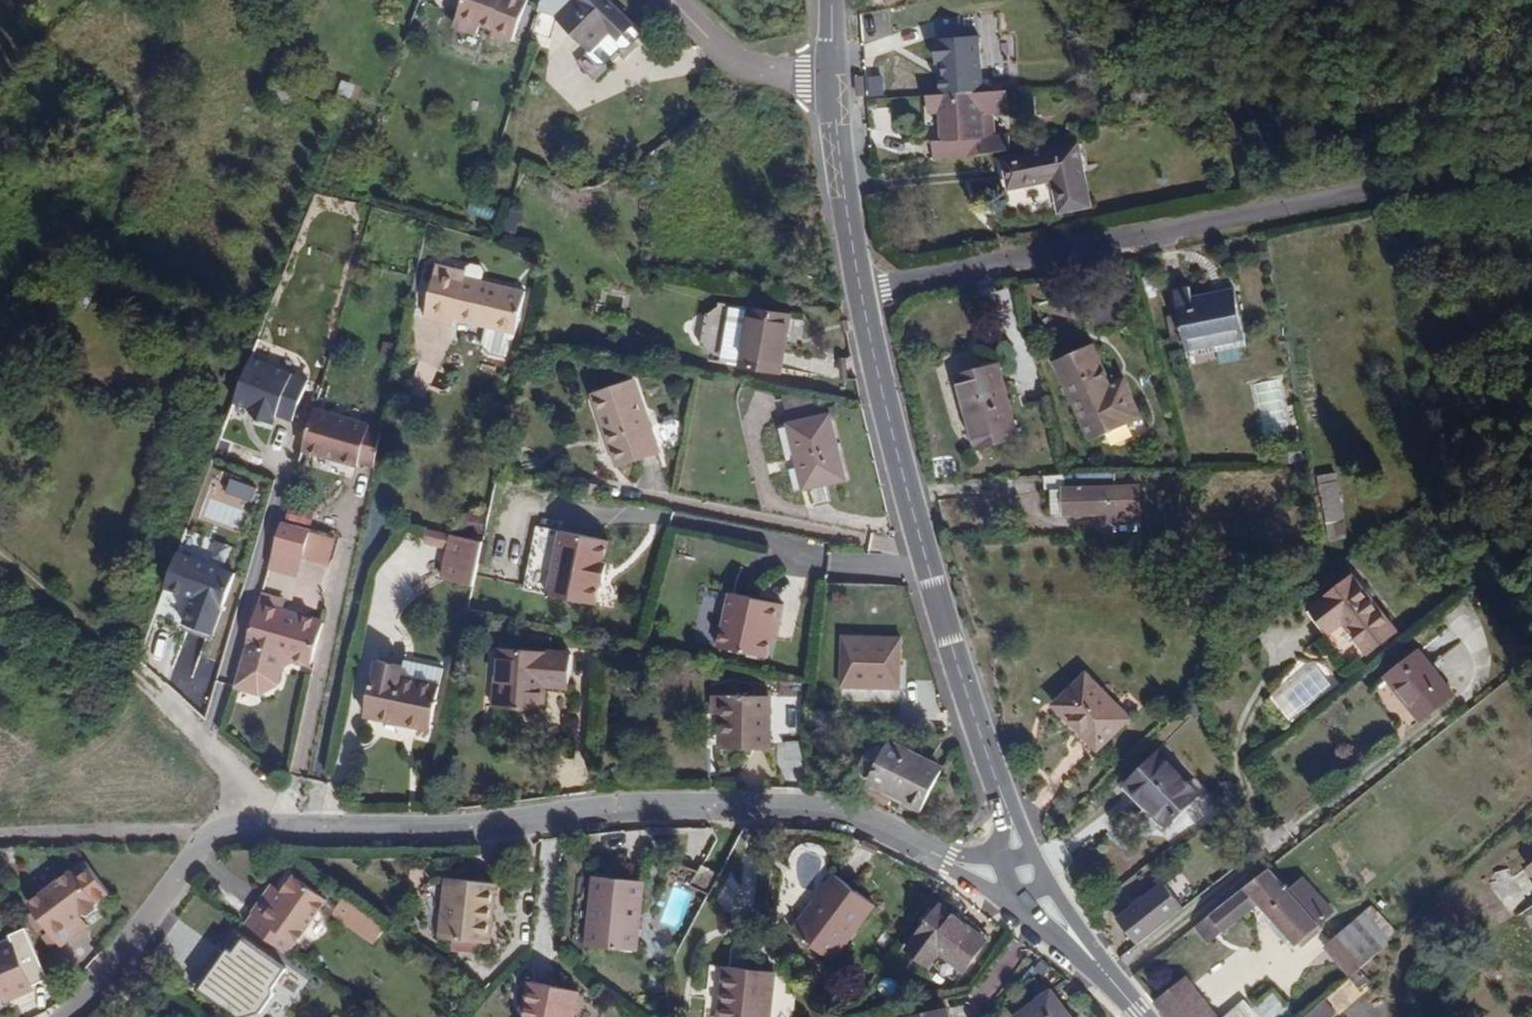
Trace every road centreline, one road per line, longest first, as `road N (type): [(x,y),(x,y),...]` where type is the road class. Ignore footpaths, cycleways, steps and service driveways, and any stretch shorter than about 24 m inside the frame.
road 1 (residential): [(68,1016),(121,962),(207,828),(478,826),(644,804),(814,806),(1050,900)]
road 2 (residential): [(860,290),(1132,239),(1245,204),(1531,156)]
road 3 (tertiary): [(860,290),(921,549),(1012,822),(1050,900)]
road 4 (track): [(304,825),(122,665),(0,573)]
road 5 (tertiary): [(833,76),(860,290)]
road 6 (track): [(207,828),(0,827)]
road 7 (residential): [(833,76),(744,66),(670,0)]
road 8 (tertiary): [(1050,900),(1140,1016)]

